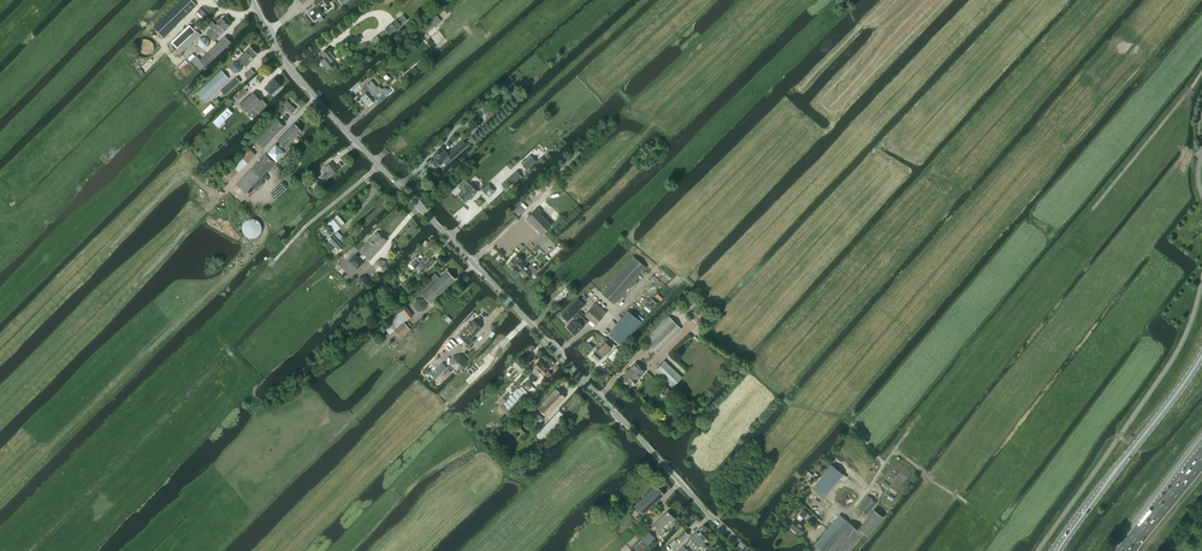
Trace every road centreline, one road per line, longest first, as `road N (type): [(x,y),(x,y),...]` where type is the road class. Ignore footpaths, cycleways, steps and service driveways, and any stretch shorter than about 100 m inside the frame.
road 1 (tertiary): [(746,550),(315,97),(253,0)]
road 2 (secondary): [(1201,355),(1056,550)]
road 3 (motorway): [(1201,458),(1126,550)]

